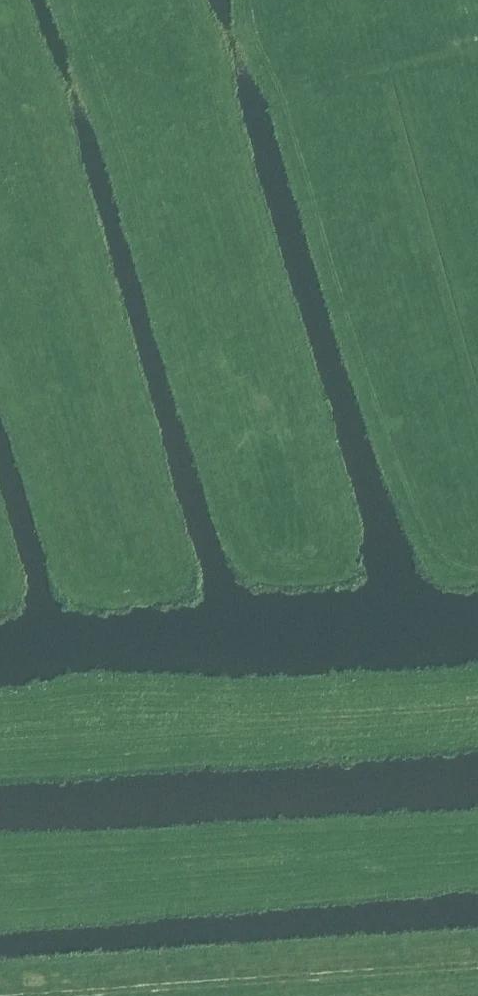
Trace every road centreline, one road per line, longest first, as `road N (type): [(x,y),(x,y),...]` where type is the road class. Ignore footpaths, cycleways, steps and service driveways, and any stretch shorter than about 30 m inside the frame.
road 1 (track): [(477,970),(109,995)]

